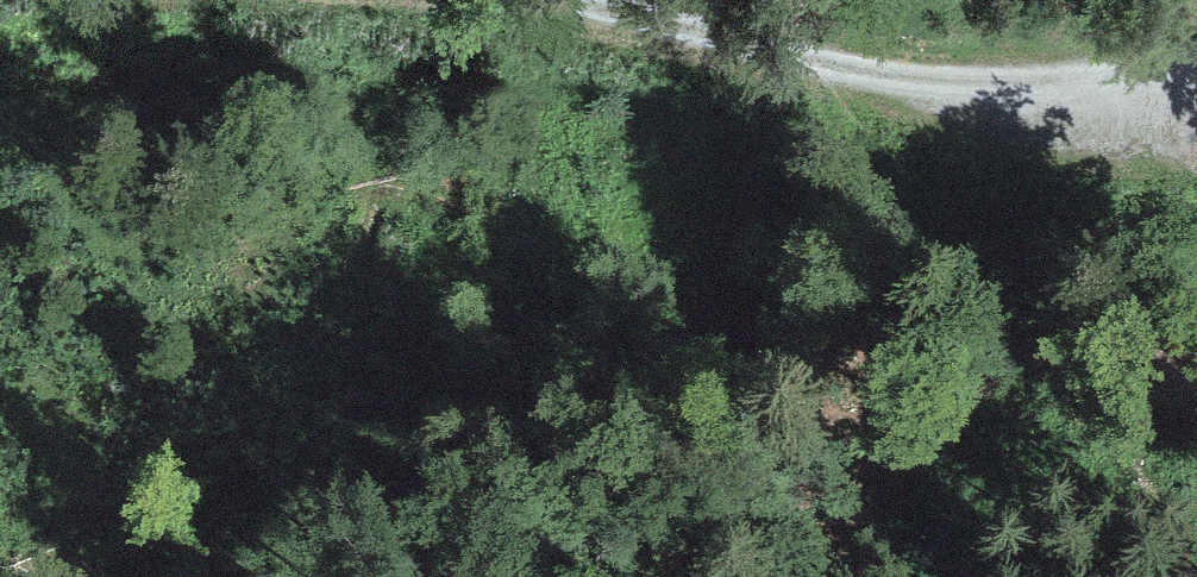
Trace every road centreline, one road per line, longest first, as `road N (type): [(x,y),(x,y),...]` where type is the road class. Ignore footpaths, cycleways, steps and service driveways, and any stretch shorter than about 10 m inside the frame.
road 1 (track): [(449,0),(645,261),(723,284),(761,314),(885,301),(944,358),(941,505),(963,576)]
road 2 (track): [(574,0),(935,83),(1196,55)]

